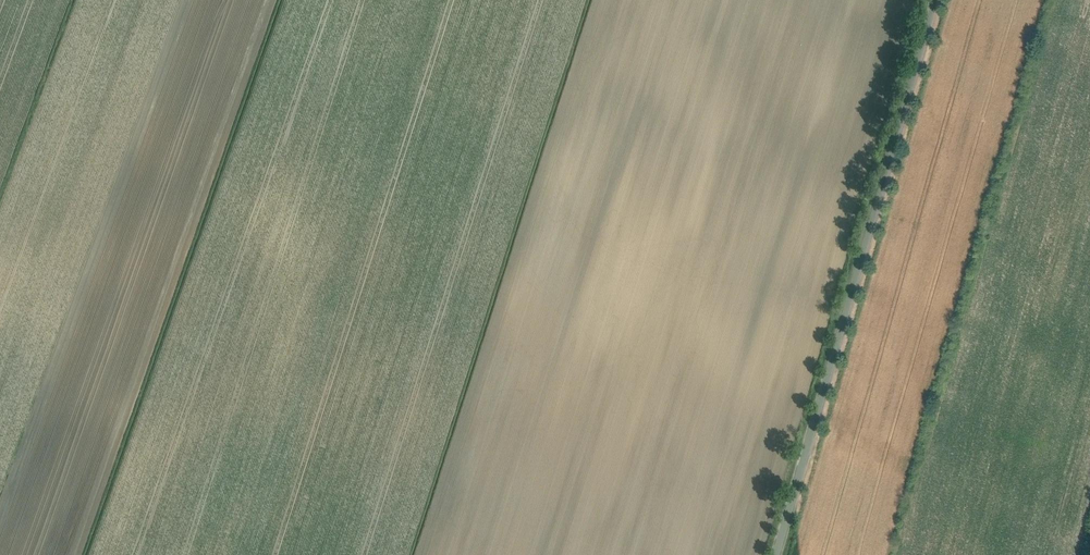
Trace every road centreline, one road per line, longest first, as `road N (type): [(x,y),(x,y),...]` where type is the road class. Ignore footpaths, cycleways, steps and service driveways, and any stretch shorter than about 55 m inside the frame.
road 1 (unclassified): [(774,554),(935,0)]

